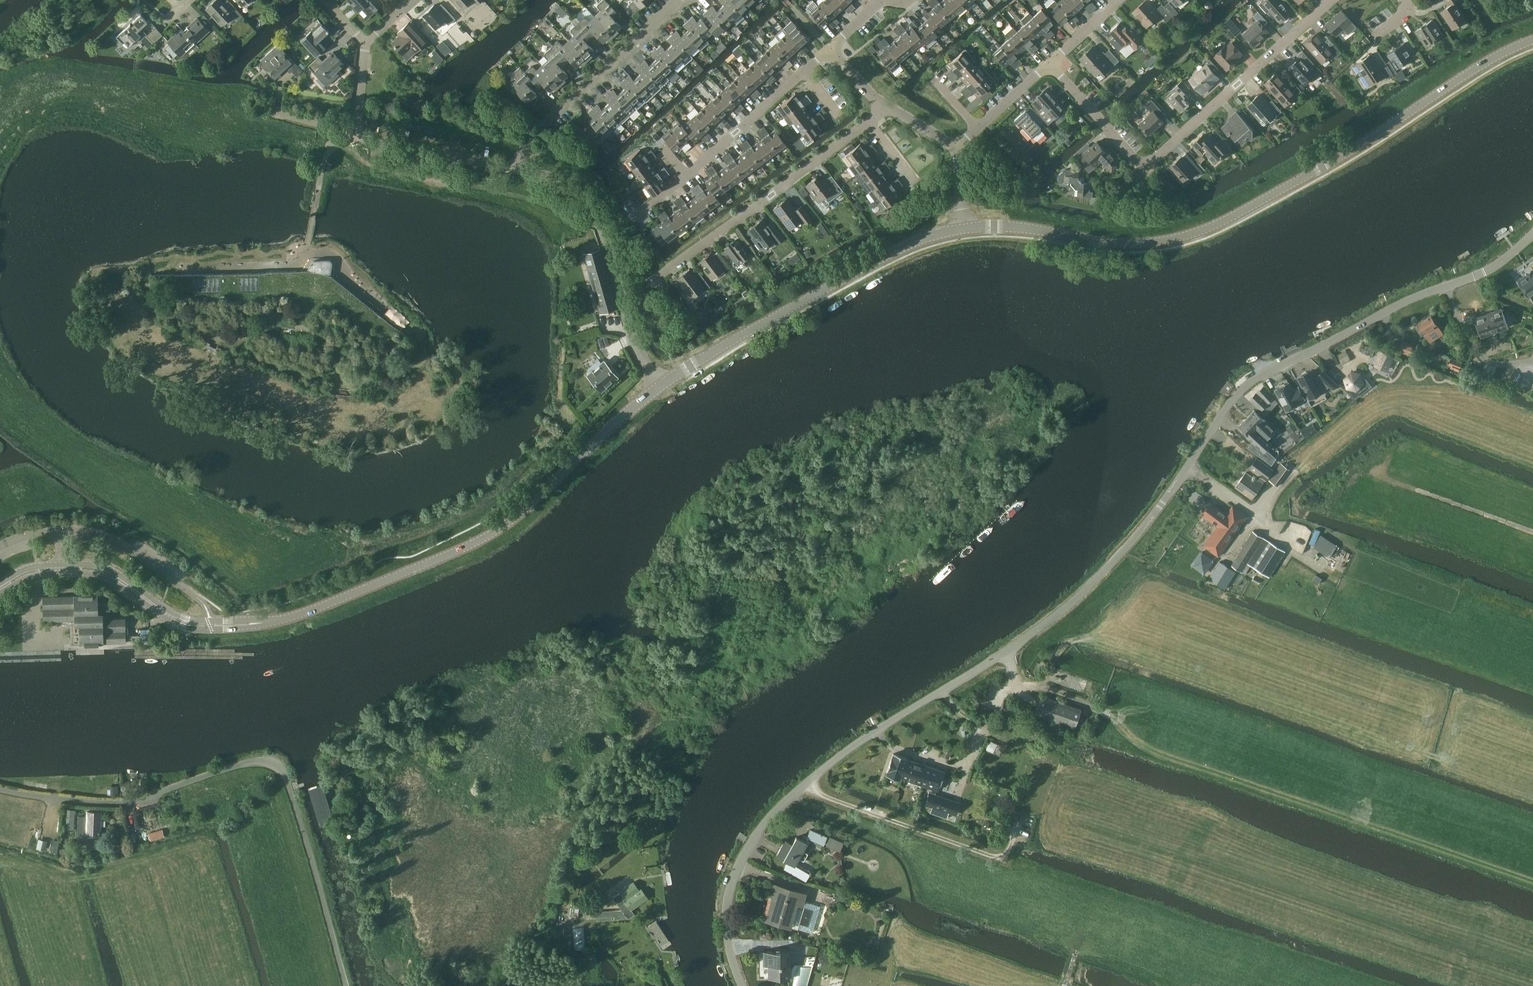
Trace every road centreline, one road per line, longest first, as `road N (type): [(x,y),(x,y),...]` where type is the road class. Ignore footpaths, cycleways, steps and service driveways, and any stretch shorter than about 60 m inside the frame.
road 1 (unclassified): [(741,985),(727,940),(728,898),(745,853),(783,803),(1090,586),(1158,511),(1230,402),(1256,378),(1484,273),(1532,235)]
road 2 (tertiary): [(659,387),(496,532),(292,617),(185,624),(92,569),(36,570),(0,586)]
road 3 (tertiary): [(964,228),(1131,244),(1187,236),(1334,162),(1532,39)]
road 4 (unclassified): [(345,985),(283,769),(276,765),(241,764),(126,801),(0,789)]
road 5 (tertiary): [(964,228),(879,260),(659,387)]
road 6 (residential): [(656,279),(870,122)]
road 7 (unclassified): [(647,368),(596,215),(576,191),(518,169)]
road 8 (residential): [(1144,168),(1332,0)]
road 9 (residential): [(518,169),(528,141),(681,0)]
road 10 (unclassified): [(518,169),(354,134)]
road 11 (residential): [(687,176),(805,71)]
road 12 (residential): [(1144,168),(1049,64)]

